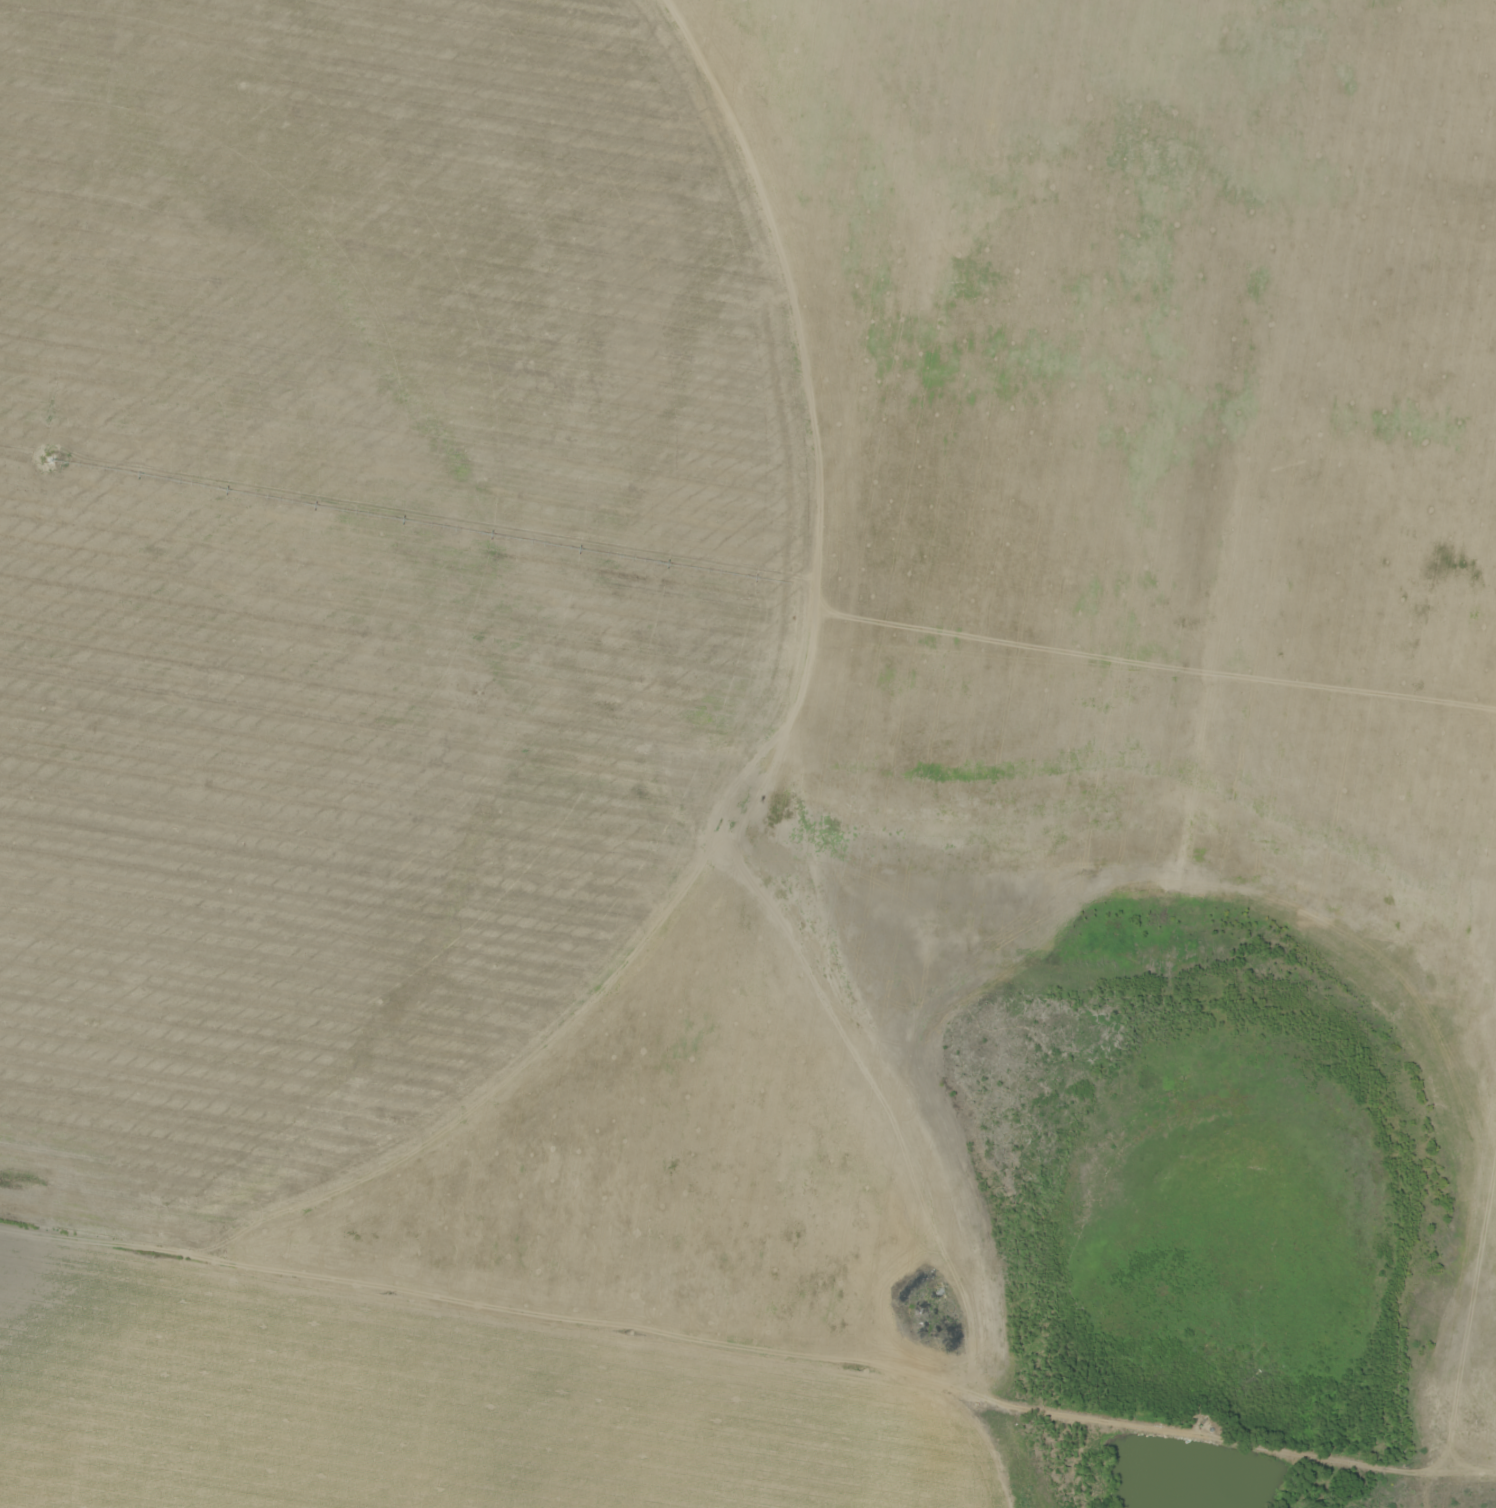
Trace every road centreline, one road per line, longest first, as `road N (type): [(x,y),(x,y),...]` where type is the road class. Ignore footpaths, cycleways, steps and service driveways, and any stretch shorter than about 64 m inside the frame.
road 1 (residential): [(0,1191),(69,1243),(994,1385),(1074,1408),(1151,1500),(1179,1507)]
road 2 (residential): [(1231,1507),(1255,1495),(1288,1442),(1495,1474)]

